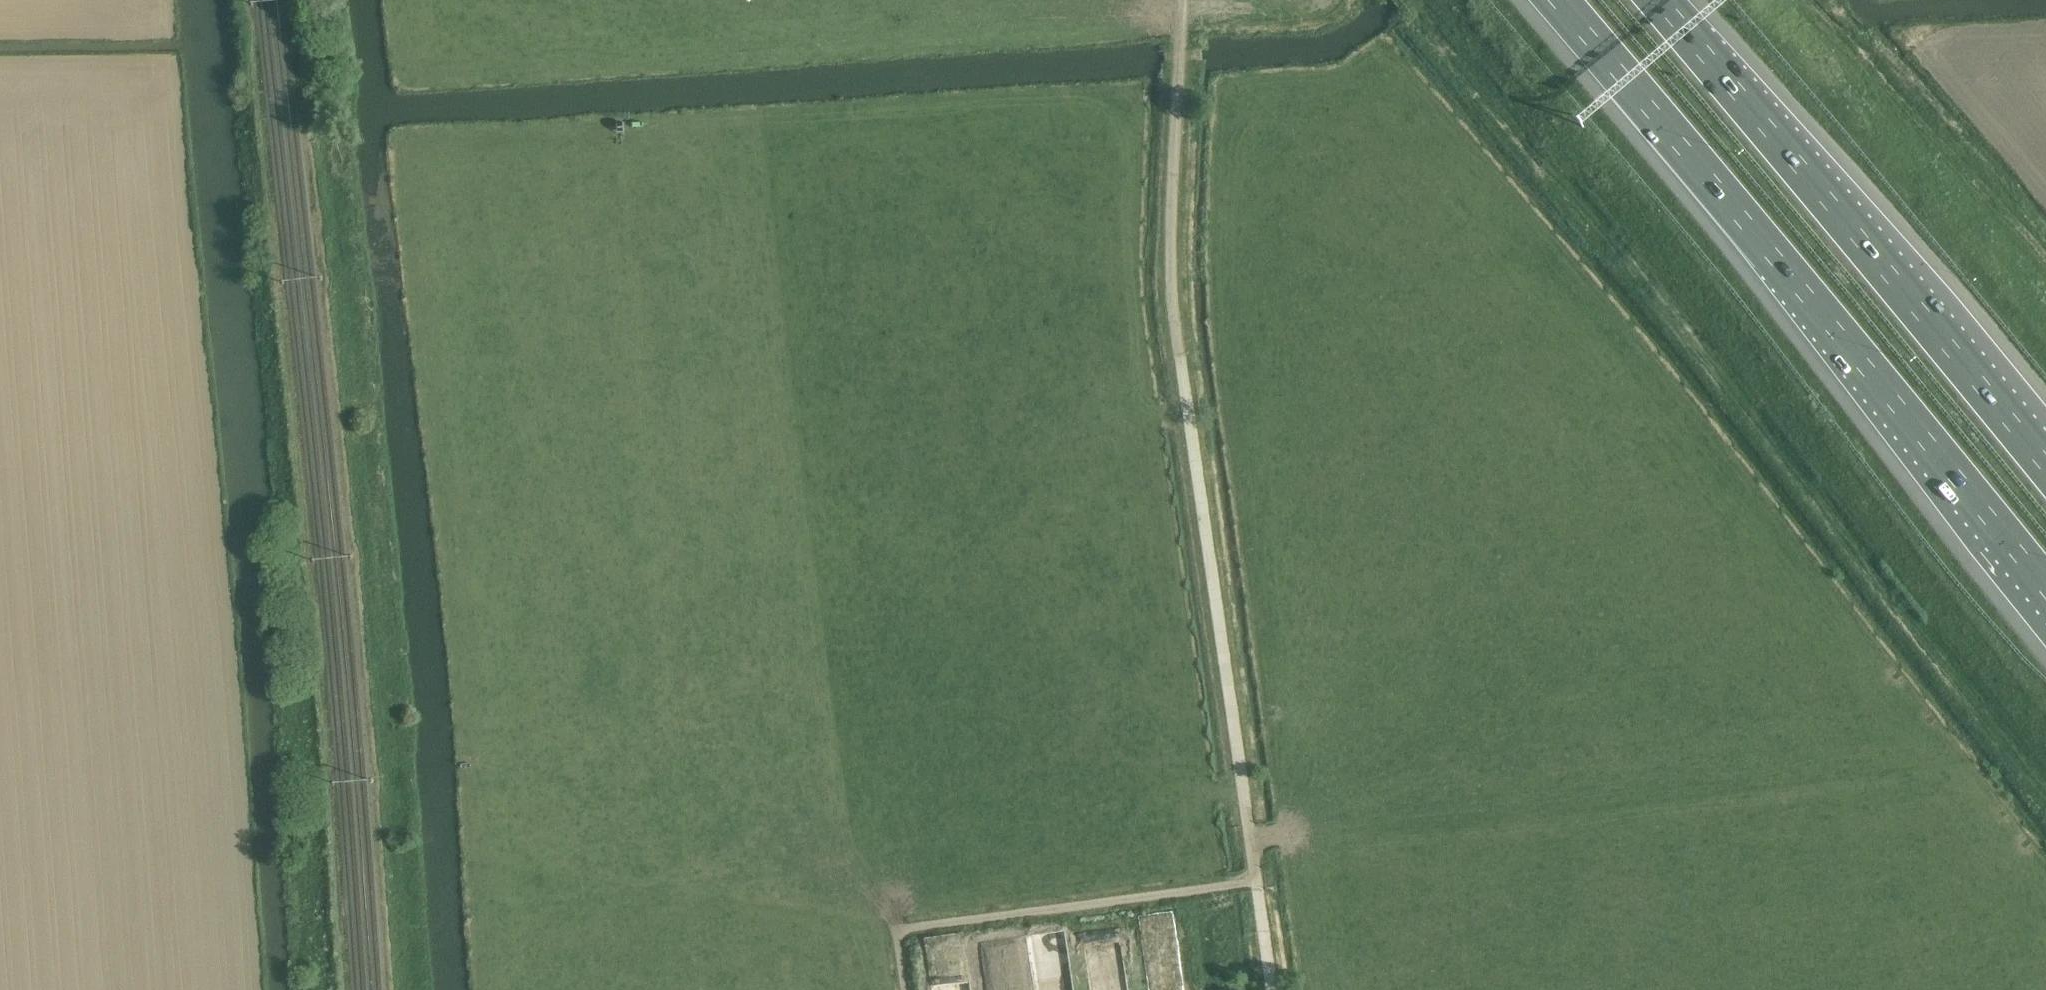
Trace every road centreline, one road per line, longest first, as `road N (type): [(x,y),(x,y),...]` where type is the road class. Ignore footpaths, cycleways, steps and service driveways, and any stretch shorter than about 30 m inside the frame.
road 1 (unclassified): [(1276,989),(1181,357),(1182,0)]
road 2 (motorway): [(1551,0),(2045,591)]
road 3 (motorway): [(2045,464),(1656,0)]

